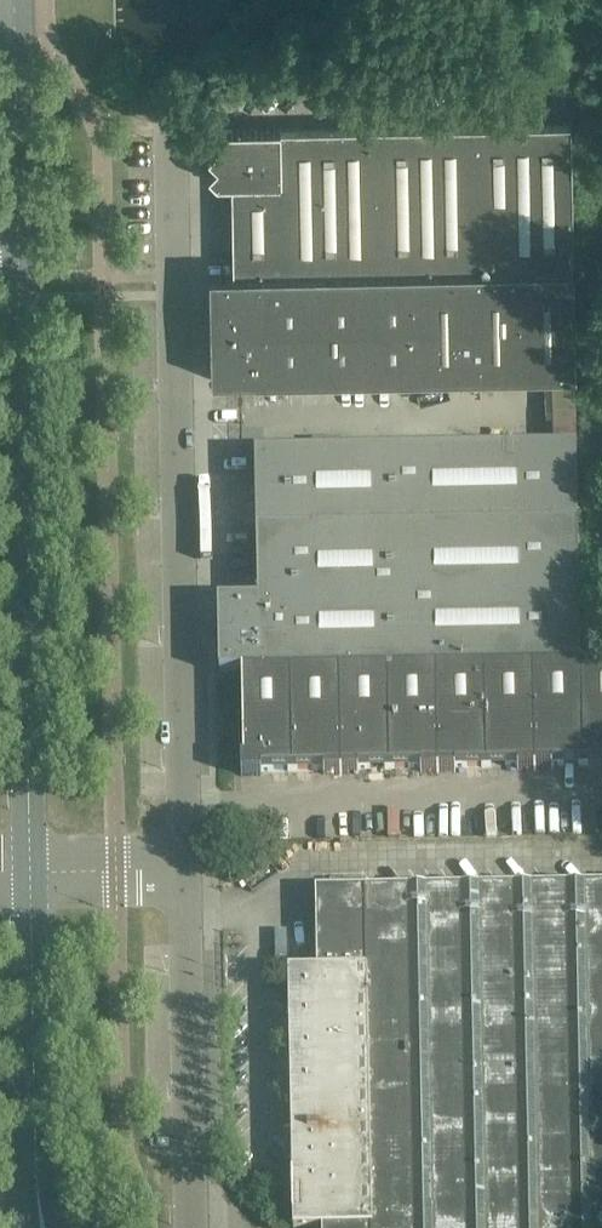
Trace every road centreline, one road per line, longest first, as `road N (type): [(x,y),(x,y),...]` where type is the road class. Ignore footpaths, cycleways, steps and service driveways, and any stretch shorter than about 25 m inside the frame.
road 1 (unclassified): [(184,813),(171,138)]
road 2 (tertiary): [(35,885),(20,248)]
road 3 (unclassified): [(184,813),(601,805)]
road 4 (unclassified): [(195,1227),(184,813)]
road 5 (tertiary): [(41,1188),(35,885)]
road 6 (tertiary): [(20,248),(15,0)]

